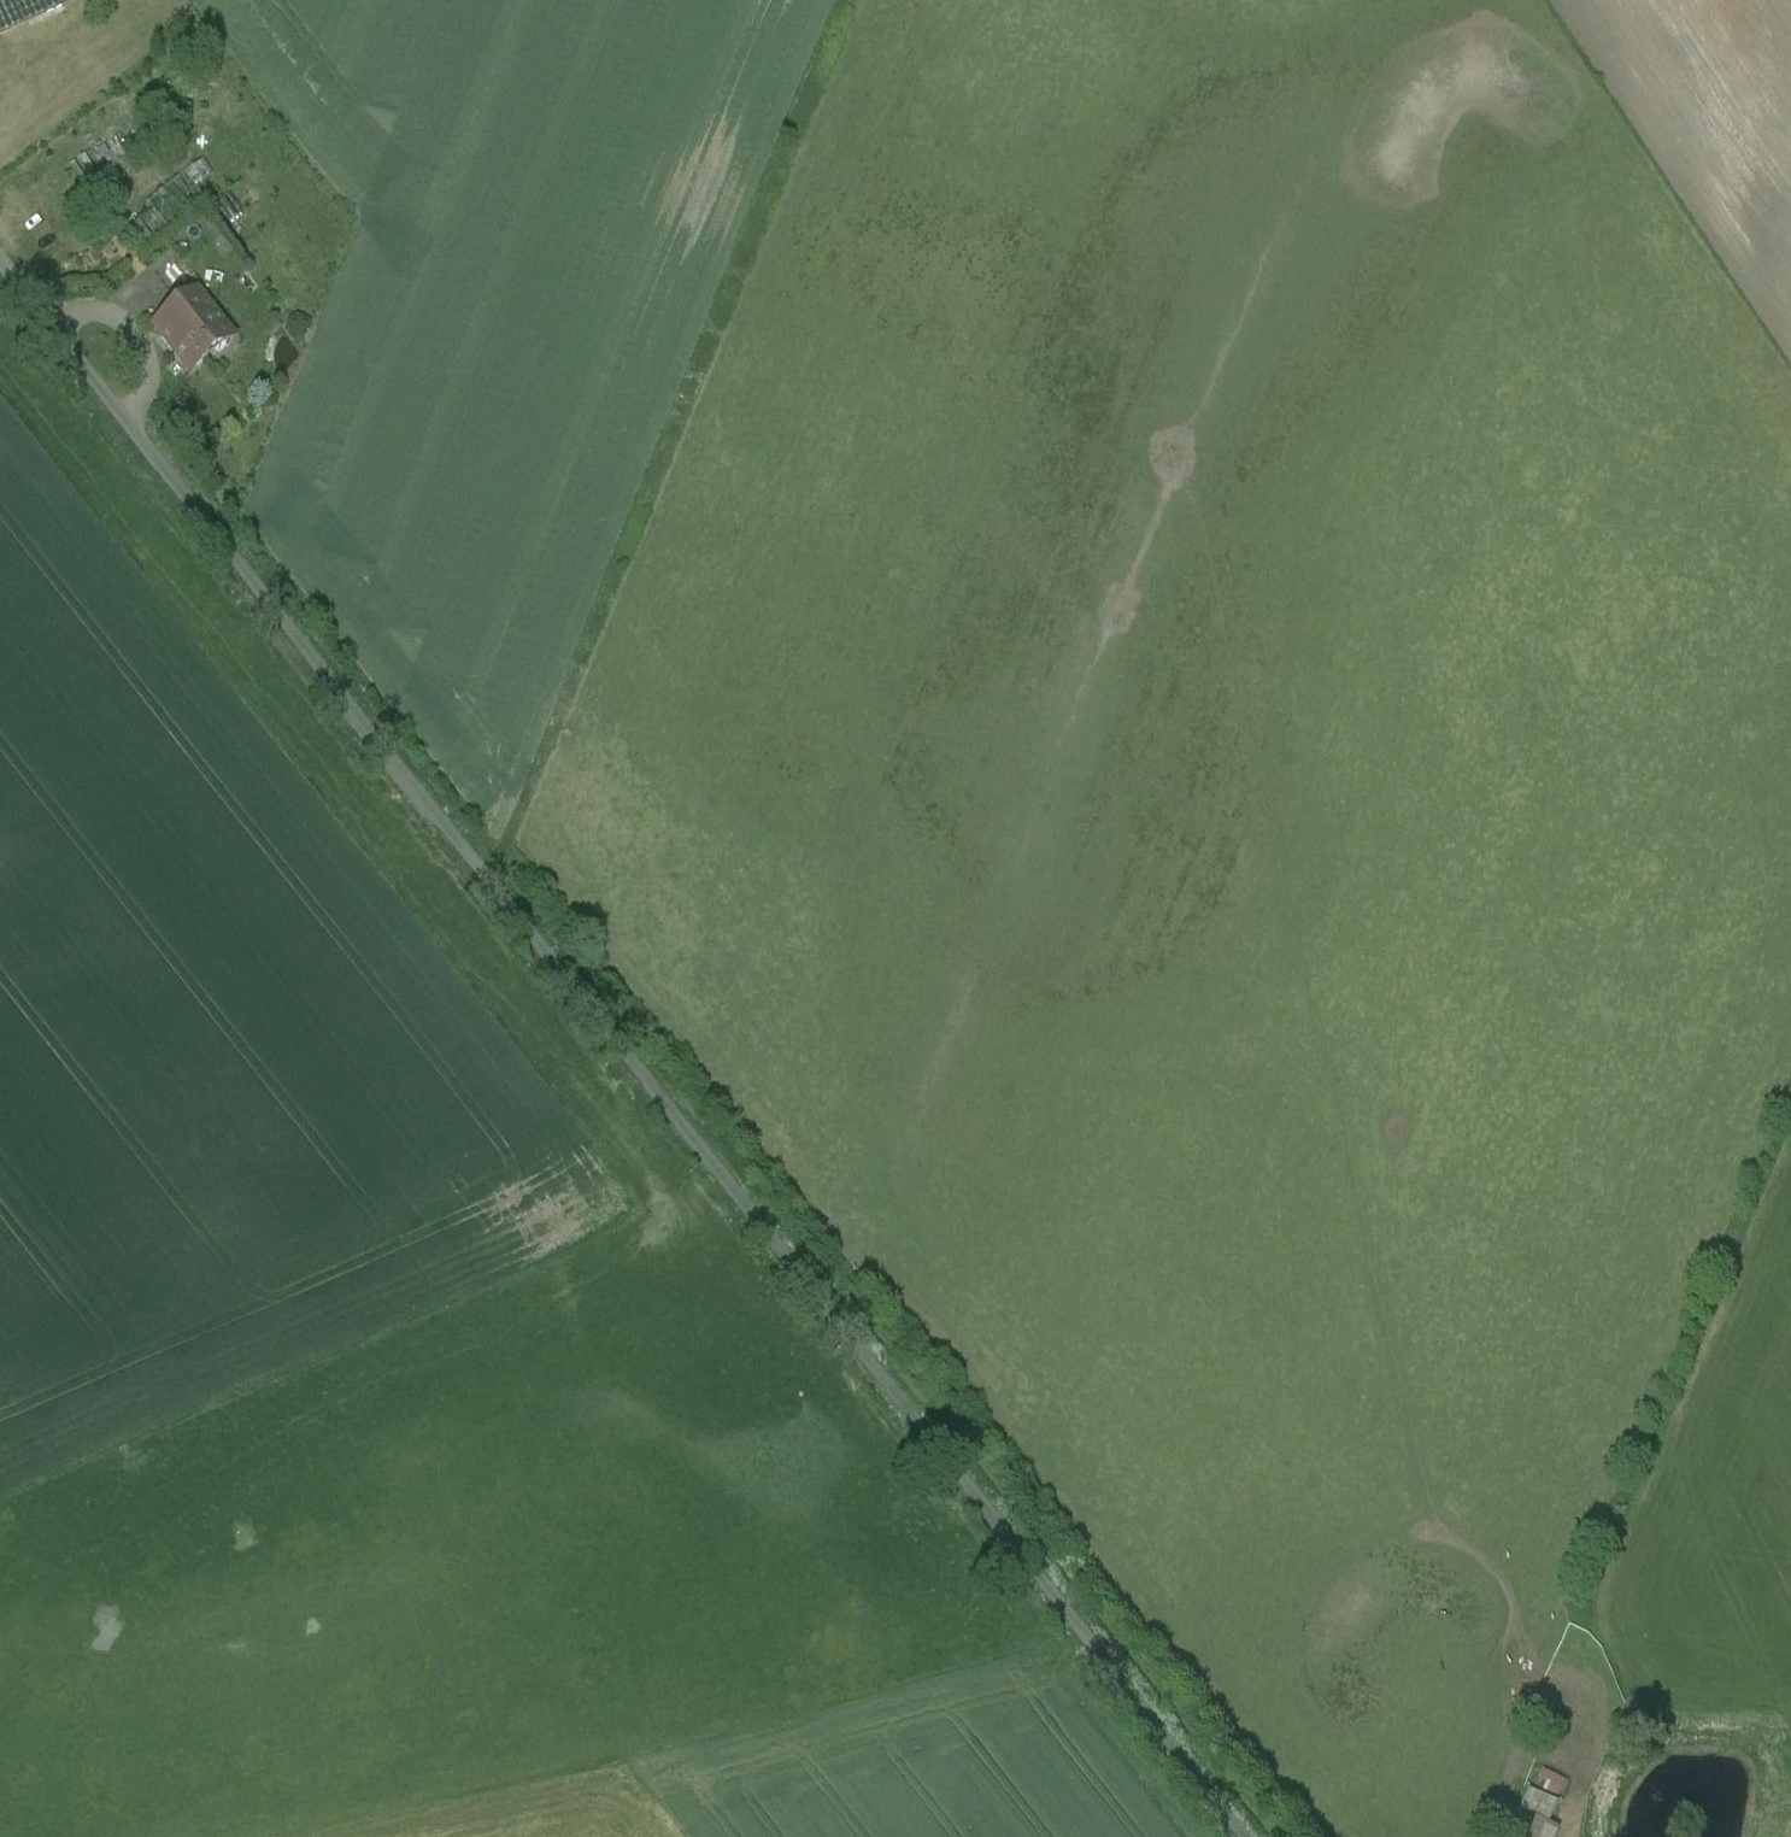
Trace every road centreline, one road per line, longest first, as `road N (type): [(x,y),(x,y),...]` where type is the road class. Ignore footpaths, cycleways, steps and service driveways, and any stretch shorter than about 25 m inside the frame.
road 1 (unclassified): [(1242,1836),(0,250)]

